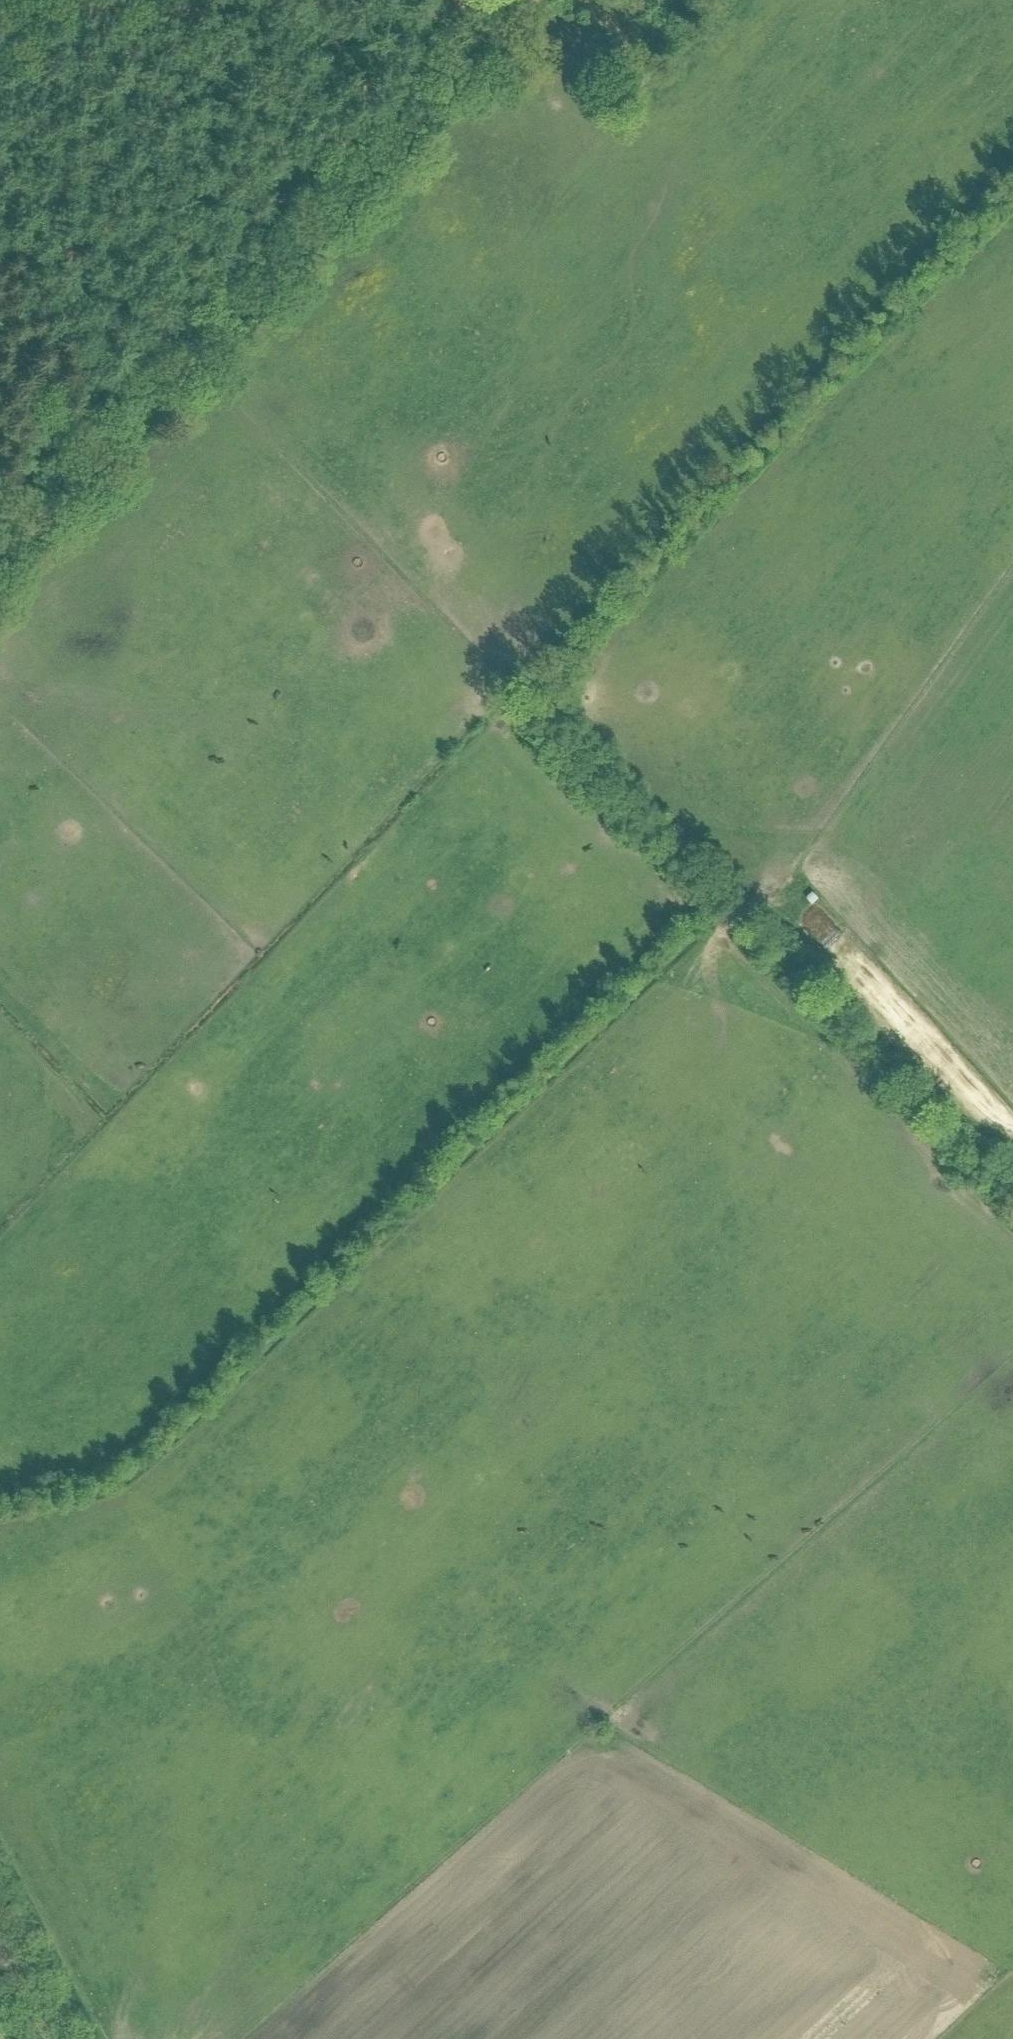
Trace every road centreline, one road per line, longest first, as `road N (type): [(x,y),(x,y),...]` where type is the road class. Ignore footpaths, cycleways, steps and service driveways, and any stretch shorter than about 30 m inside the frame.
road 1 (track): [(0,561),(534,0)]

